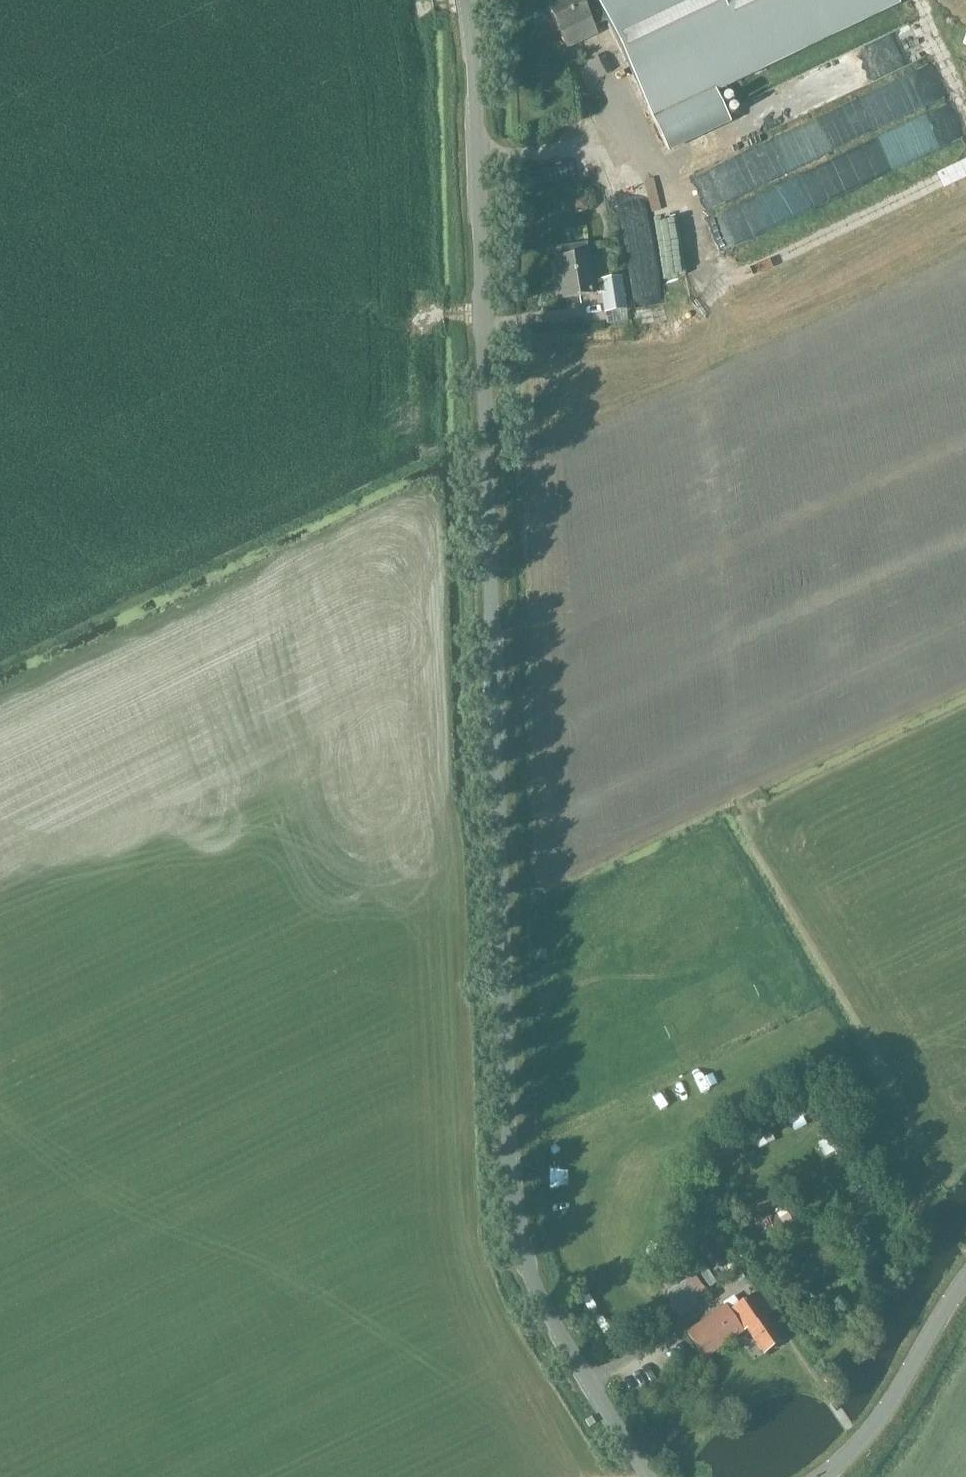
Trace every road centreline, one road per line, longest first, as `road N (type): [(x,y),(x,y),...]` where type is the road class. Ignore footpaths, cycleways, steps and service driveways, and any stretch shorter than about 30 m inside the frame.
road 1 (unclassified): [(651,1476),(545,1309),(516,1225),(466,0)]
road 2 (unclassified): [(824,1476),(882,1419),(965,1283)]

